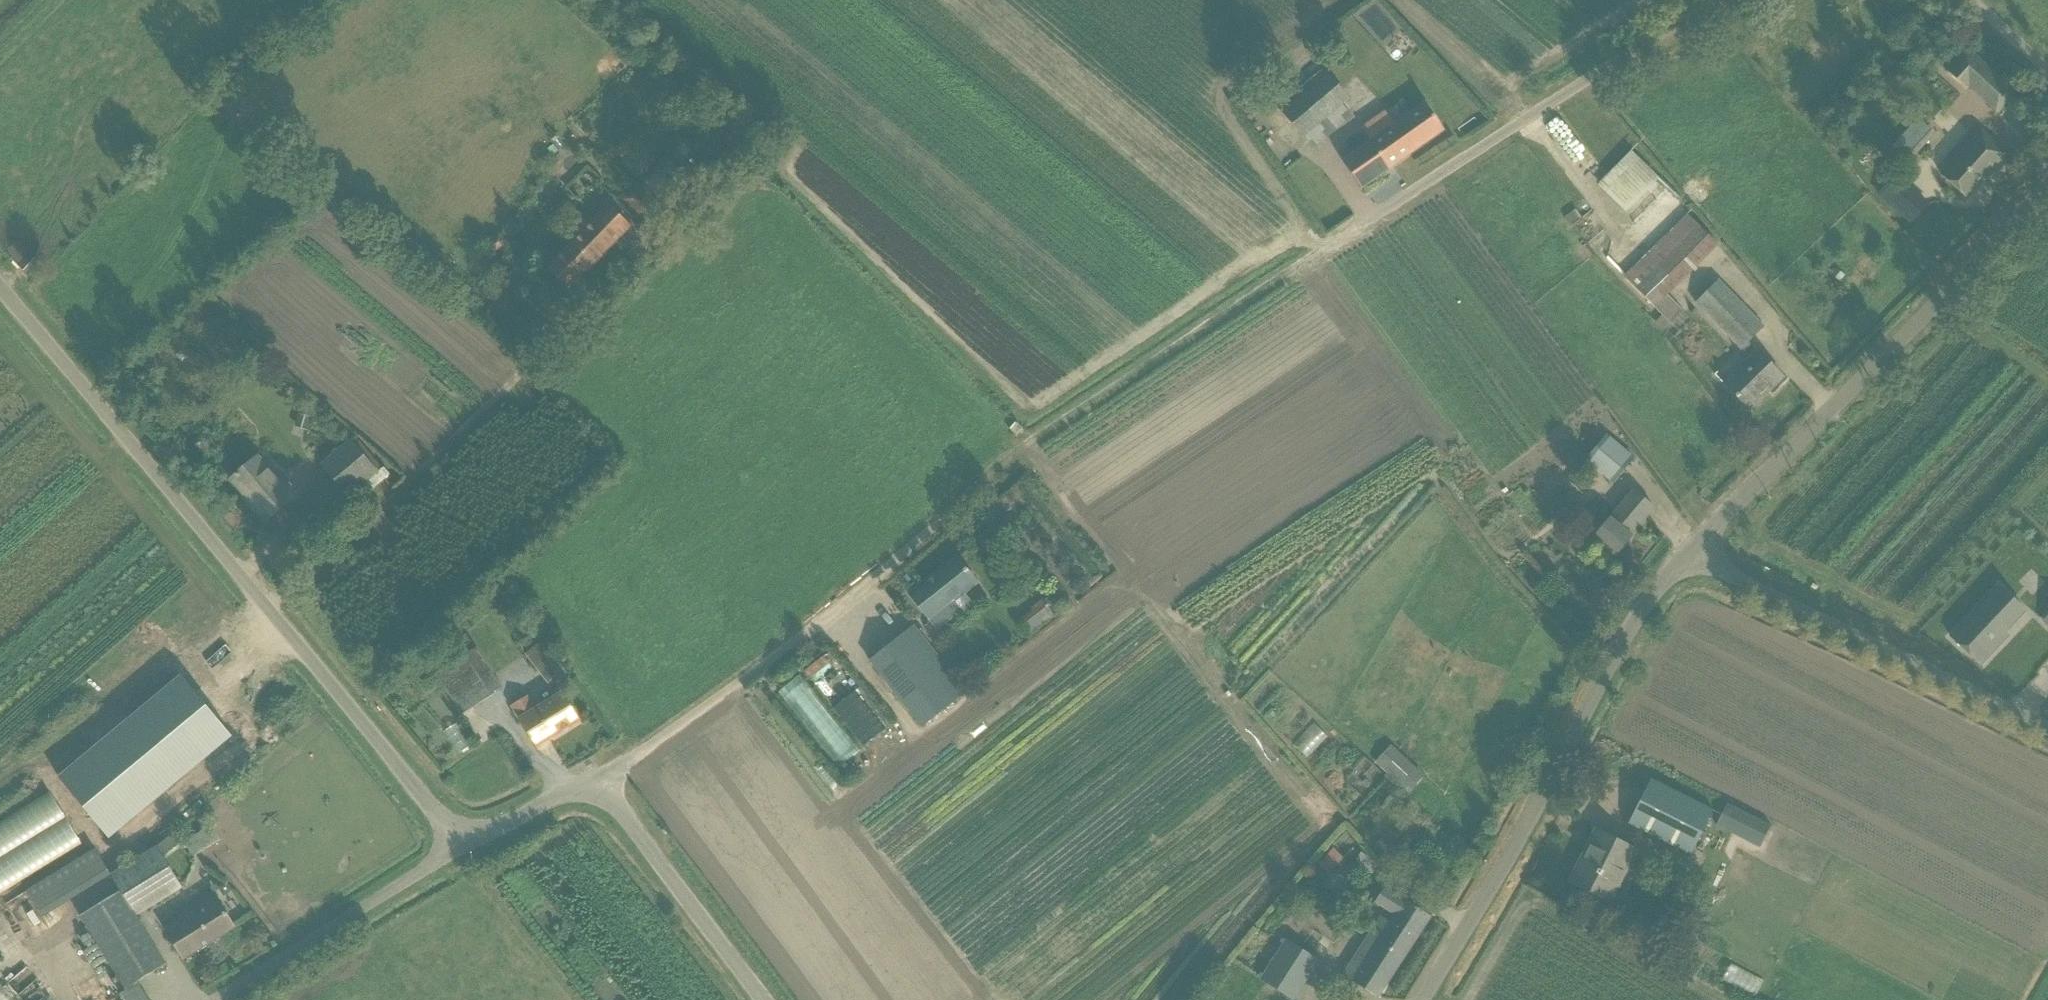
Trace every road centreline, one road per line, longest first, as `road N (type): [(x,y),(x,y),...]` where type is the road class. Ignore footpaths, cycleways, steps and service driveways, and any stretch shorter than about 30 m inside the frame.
road 1 (unclassified): [(591,774),(739,673),(1171,335),(1720,0)]
road 2 (unclassified): [(459,844),(0,289)]
road 3 (unclassified): [(1680,550),(2047,175)]
road 4 (unclassified): [(1420,999),(1621,634),(1680,550)]
road 5 (unclassified): [(2047,727),(1680,550)]
road 6 (unclassified): [(214,999),(459,844)]
road 7 (unclassified): [(762,999),(591,774)]
road 8 (unclassified): [(459,844),(591,774)]

